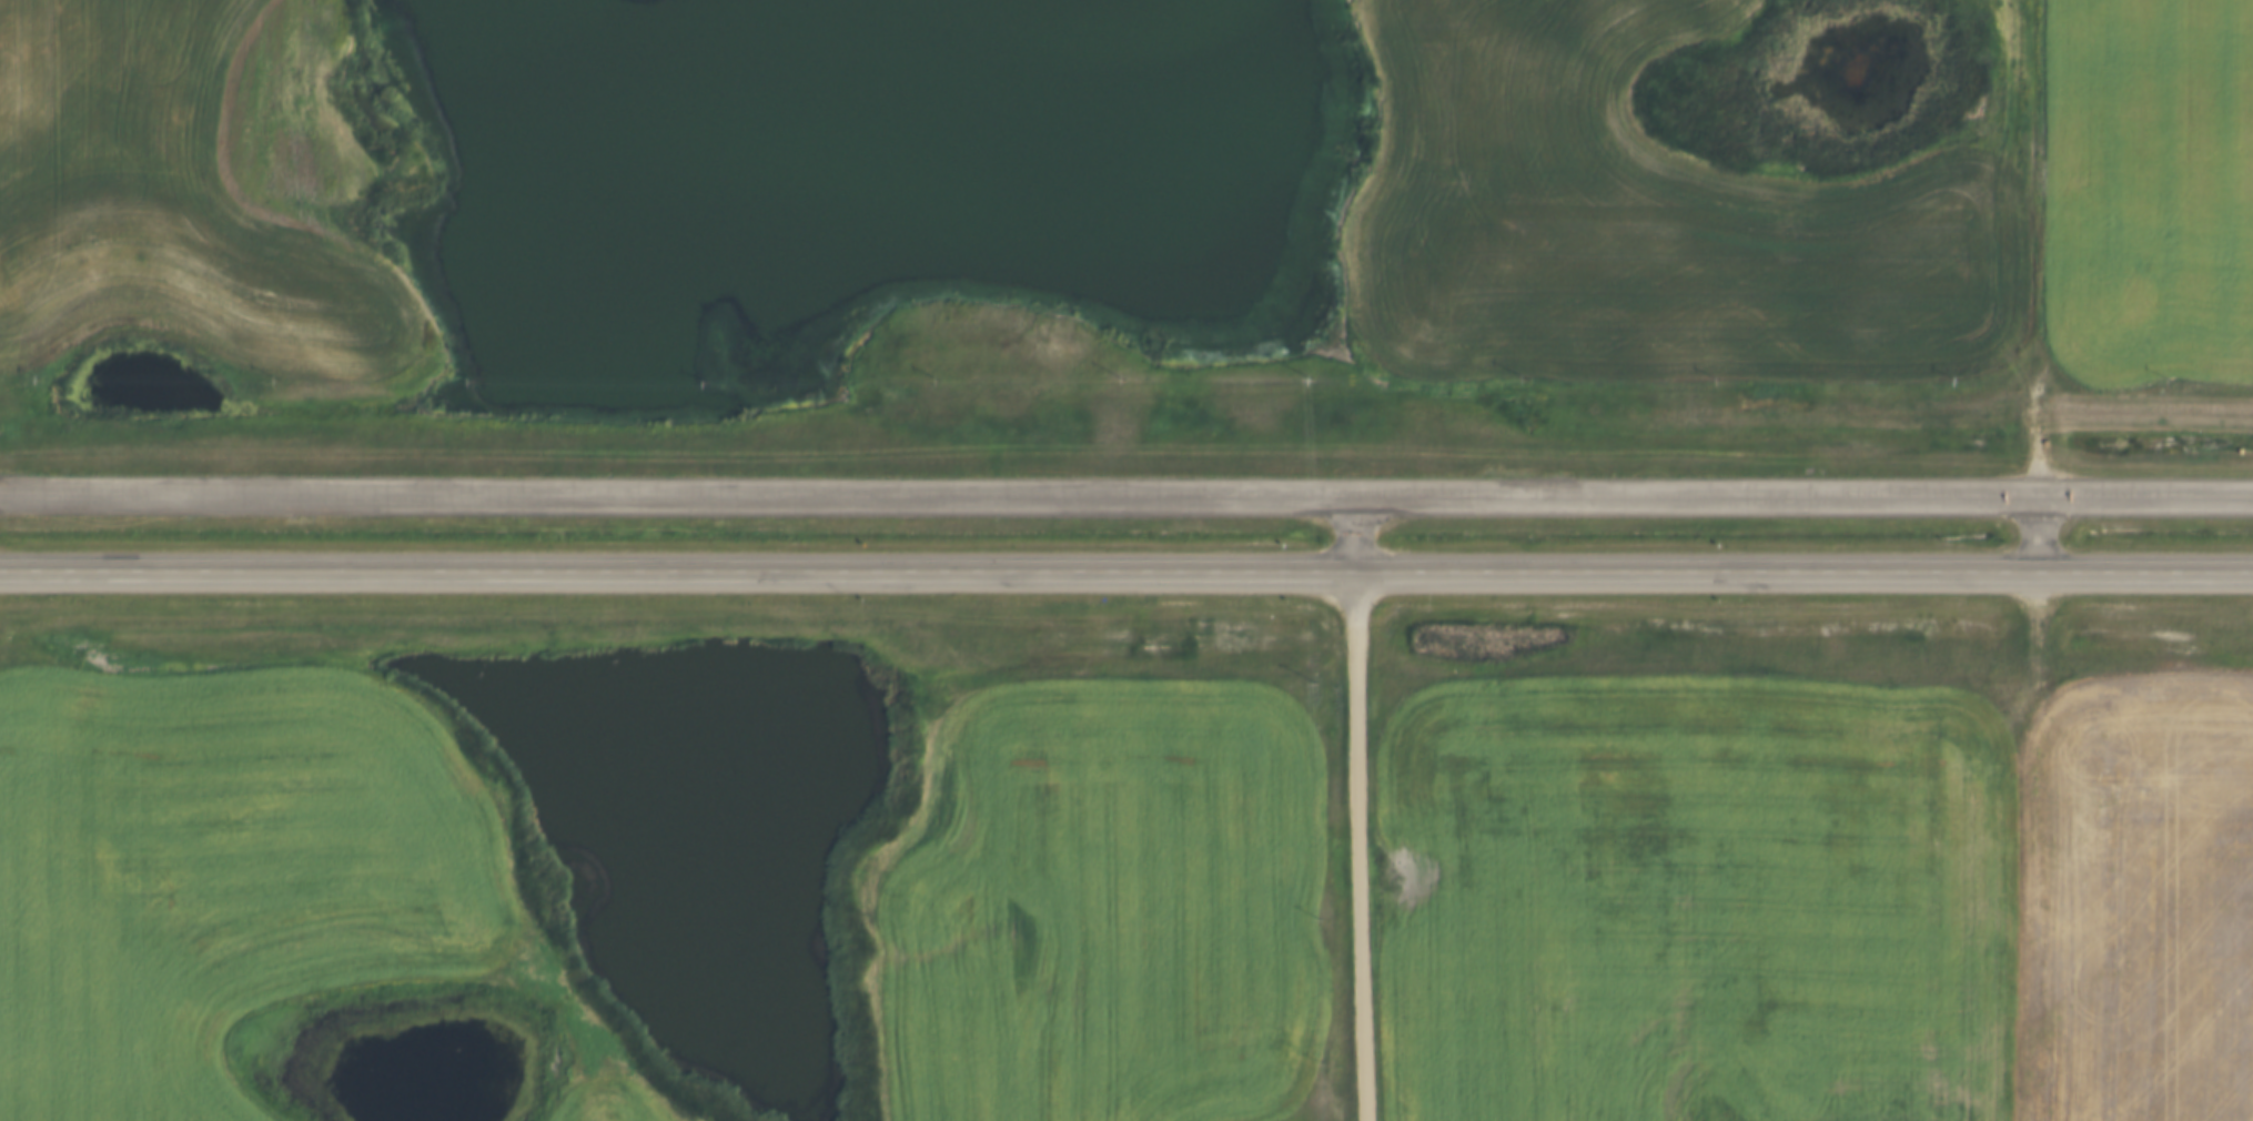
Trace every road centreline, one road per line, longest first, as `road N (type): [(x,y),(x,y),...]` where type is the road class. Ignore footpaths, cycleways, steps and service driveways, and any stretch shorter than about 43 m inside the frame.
road 1 (trunk): [(0,569),(2252,568)]
road 2 (trunk): [(2252,503),(0,502)]
road 3 (residential): [(1364,1120),(1357,570)]
road 4 (track): [(2042,503),(2032,426),(2044,339),(2045,0)]

